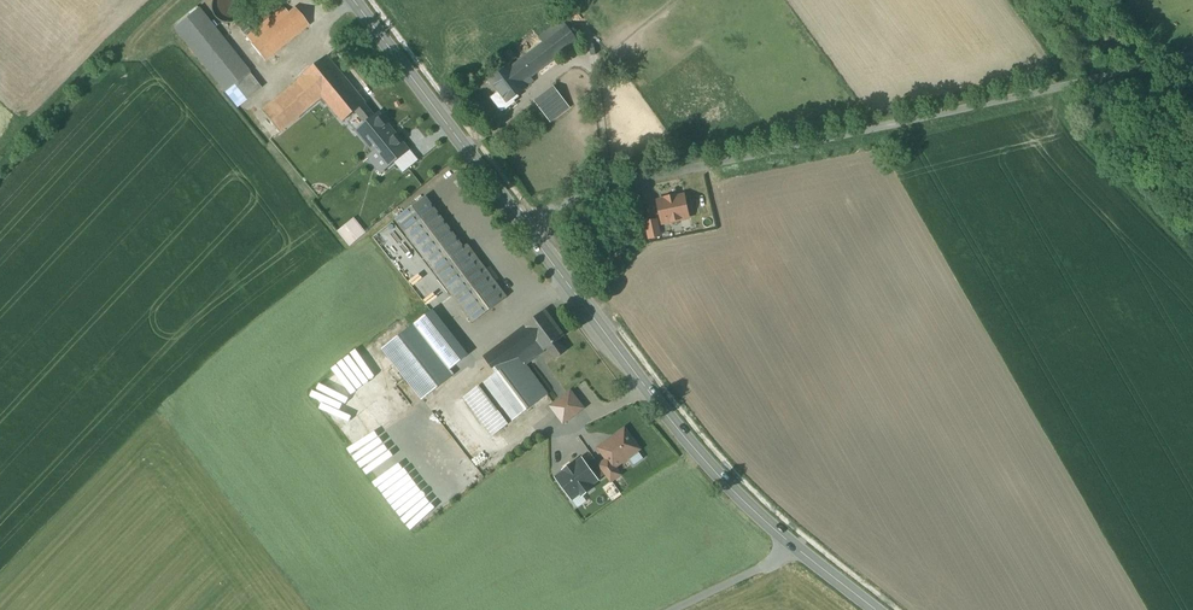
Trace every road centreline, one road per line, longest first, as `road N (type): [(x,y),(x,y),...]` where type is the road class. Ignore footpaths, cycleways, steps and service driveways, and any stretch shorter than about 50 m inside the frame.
road 1 (unclassified): [(524,227),(609,188),(1192,55)]
road 2 (secondary): [(524,227),(702,458),(875,609)]
road 3 (secondary): [(352,0),(524,227)]

